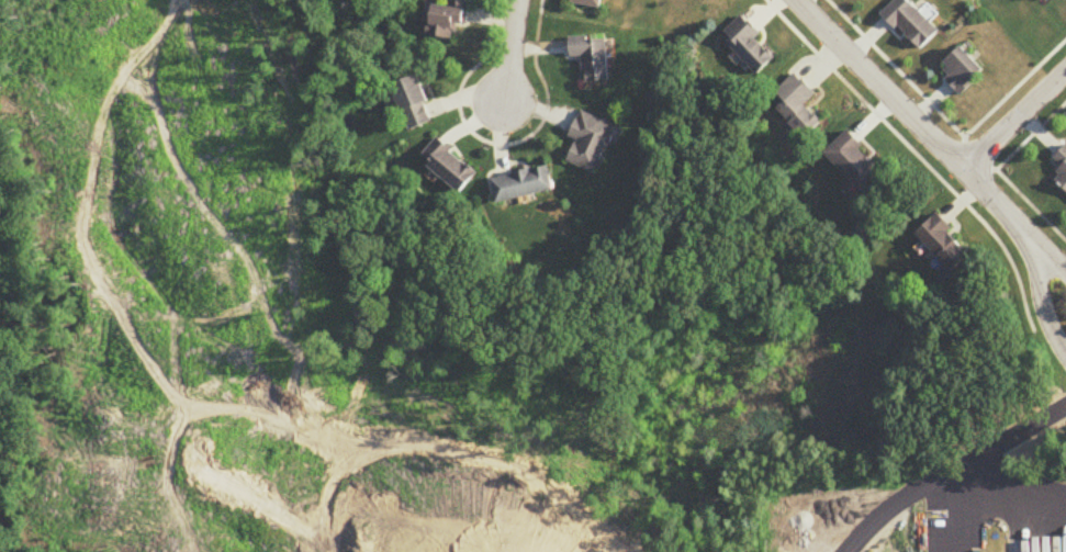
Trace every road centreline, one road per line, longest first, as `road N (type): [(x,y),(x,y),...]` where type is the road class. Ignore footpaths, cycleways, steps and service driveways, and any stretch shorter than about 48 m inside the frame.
road 1 (residential): [(795,0),(1036,254)]
road 2 (residential): [(1065,70),(964,172)]

